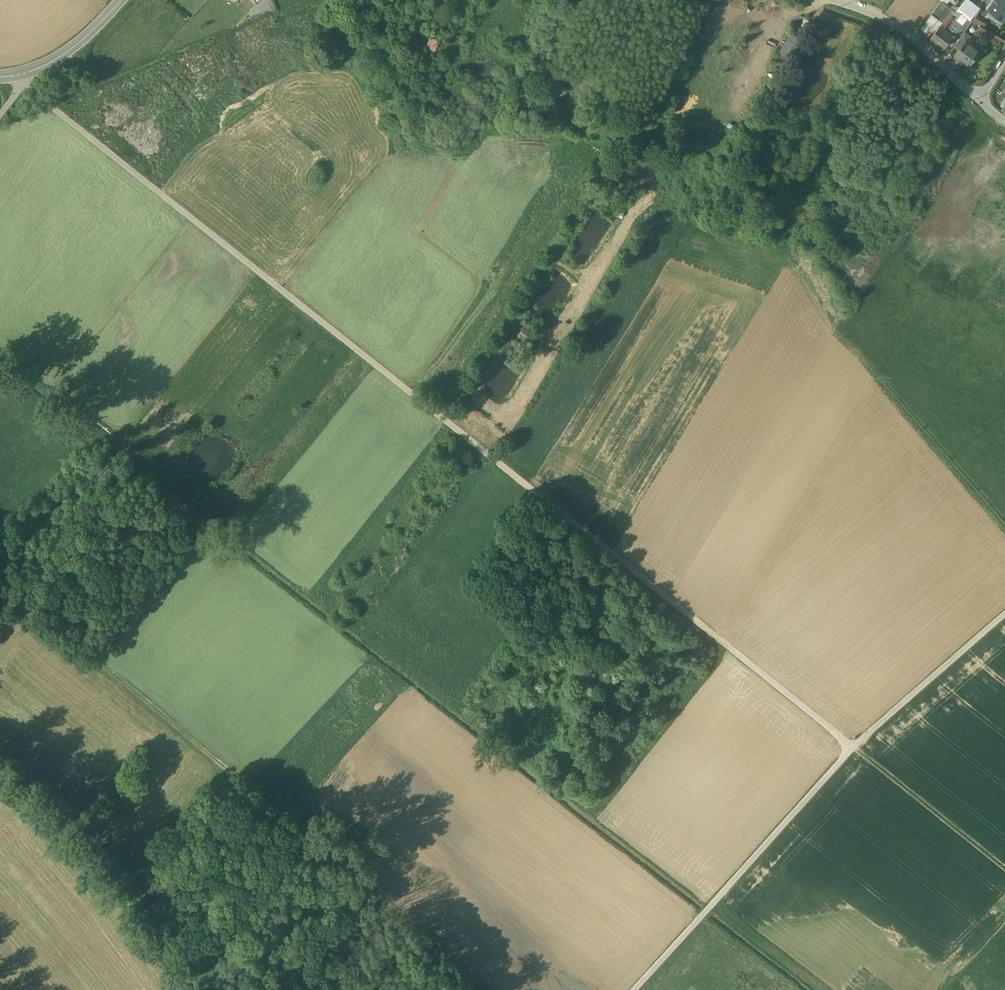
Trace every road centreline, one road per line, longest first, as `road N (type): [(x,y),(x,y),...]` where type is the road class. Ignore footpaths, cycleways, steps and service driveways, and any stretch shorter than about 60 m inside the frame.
road 1 (track): [(22,82),(852,748)]
road 2 (track): [(486,989),(0,578)]
road 3 (track): [(1004,614),(852,748),(635,989)]
road 4 (track): [(1004,524),(835,330),(799,267),(762,244)]
road 5 (track): [(356,0),(385,101),(397,115),(641,135)]
road 6 (track): [(164,989),(0,788)]
road 7 (track): [(1004,872),(852,748)]
road 8 (residential): [(836,0),(901,29),(979,100)]
road 9 (unclassified): [(0,77),(63,54),(121,0)]

